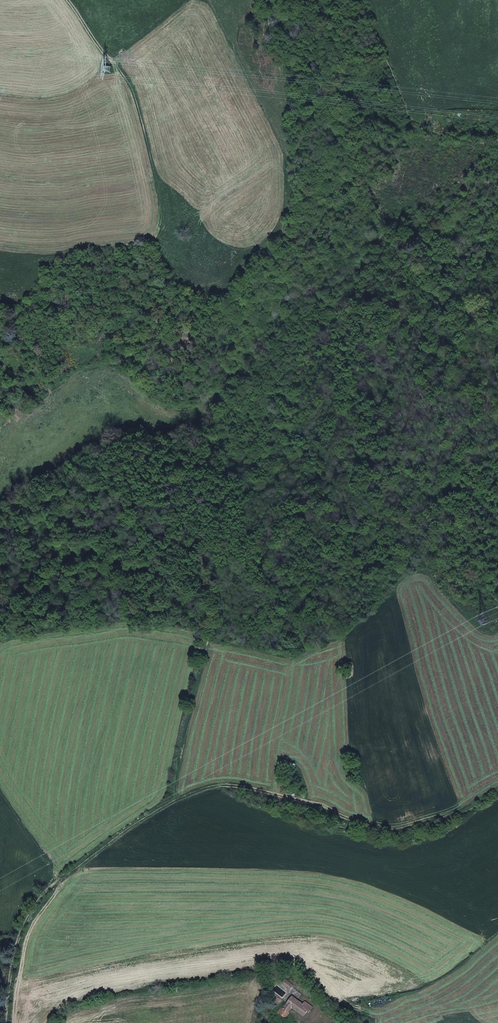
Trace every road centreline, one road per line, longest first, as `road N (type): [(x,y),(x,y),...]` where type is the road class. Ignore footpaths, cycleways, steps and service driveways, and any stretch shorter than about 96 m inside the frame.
road 1 (track): [(5,1022),(19,937),(37,903),(62,876),(184,794),(219,787),(398,841),(497,797)]
road 2 (track): [(67,0),(129,83),(160,205),(150,239),(61,252)]

